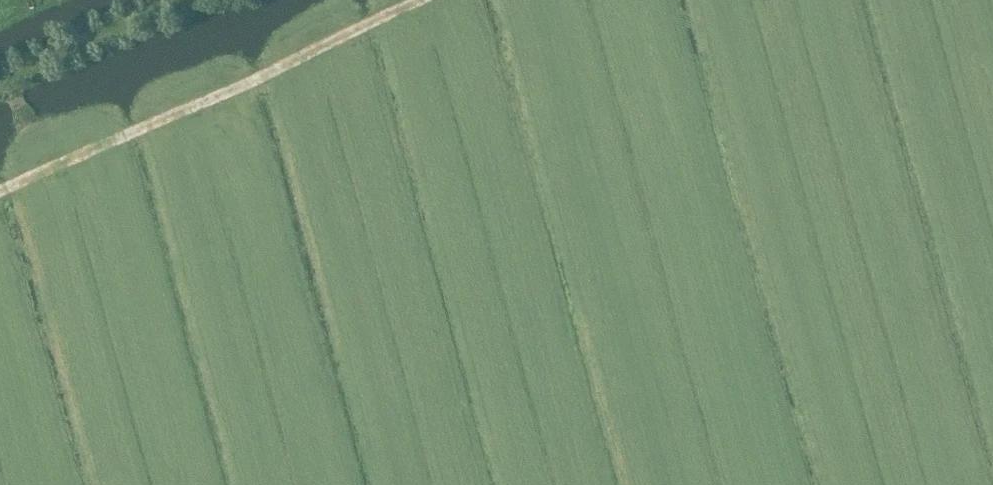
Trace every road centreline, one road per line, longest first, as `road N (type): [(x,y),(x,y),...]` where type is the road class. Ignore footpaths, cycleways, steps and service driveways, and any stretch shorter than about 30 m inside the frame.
road 1 (track): [(0,194),(258,81),(417,0)]

